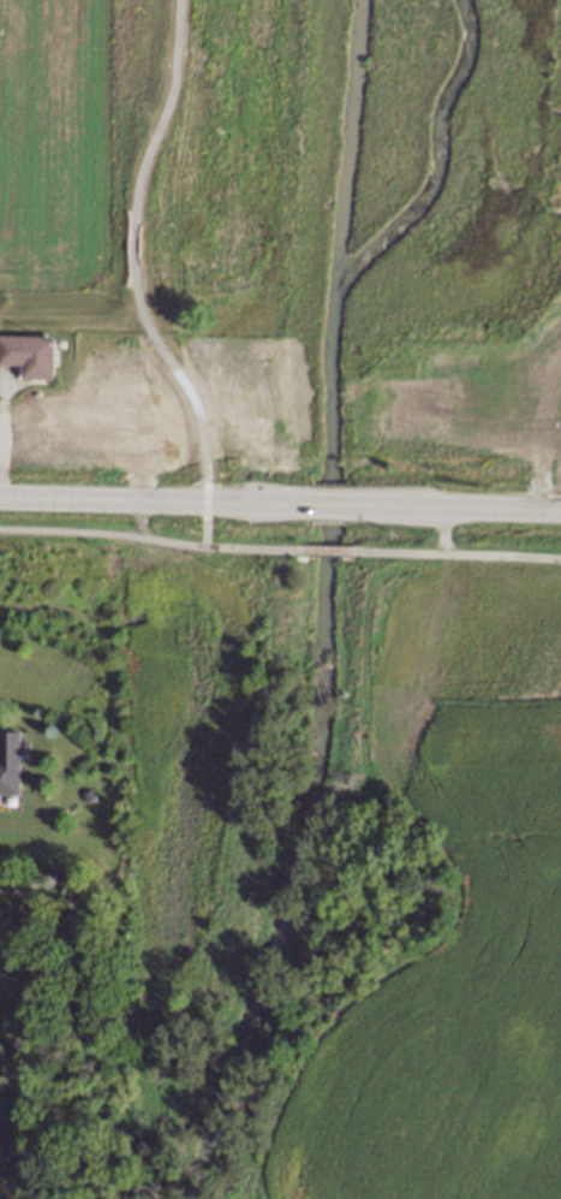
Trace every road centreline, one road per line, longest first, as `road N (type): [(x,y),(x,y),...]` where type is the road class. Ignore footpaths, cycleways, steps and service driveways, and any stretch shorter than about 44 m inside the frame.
road 1 (tertiary): [(0,497),(315,505)]
road 2 (tertiary): [(345,505),(560,511)]

